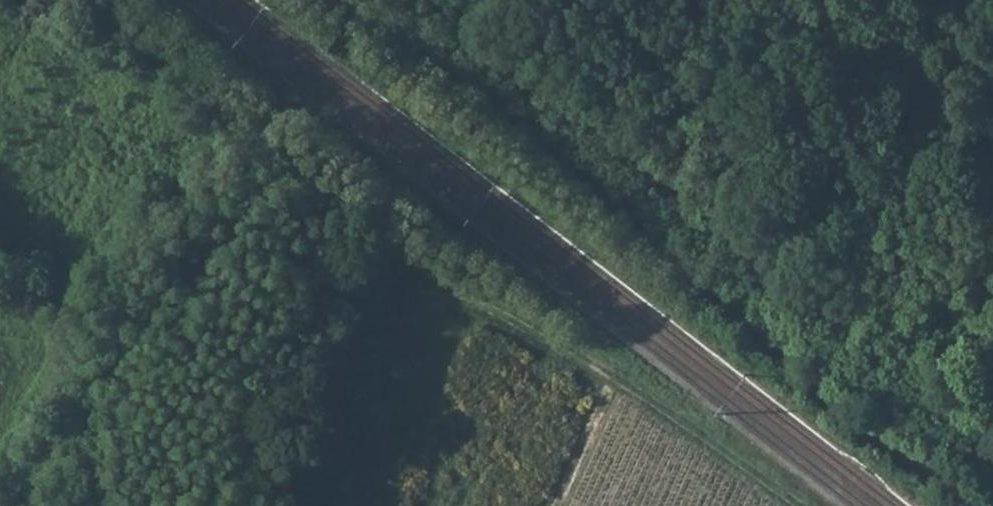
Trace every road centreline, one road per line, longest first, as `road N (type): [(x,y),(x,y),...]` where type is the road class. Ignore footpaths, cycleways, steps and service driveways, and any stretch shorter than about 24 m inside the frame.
road 1 (track): [(359,0),(506,109),(870,437),(970,505)]
road 2 (track): [(775,505),(548,335),(368,228),(251,135)]
road 3 (track): [(87,0),(251,135)]

